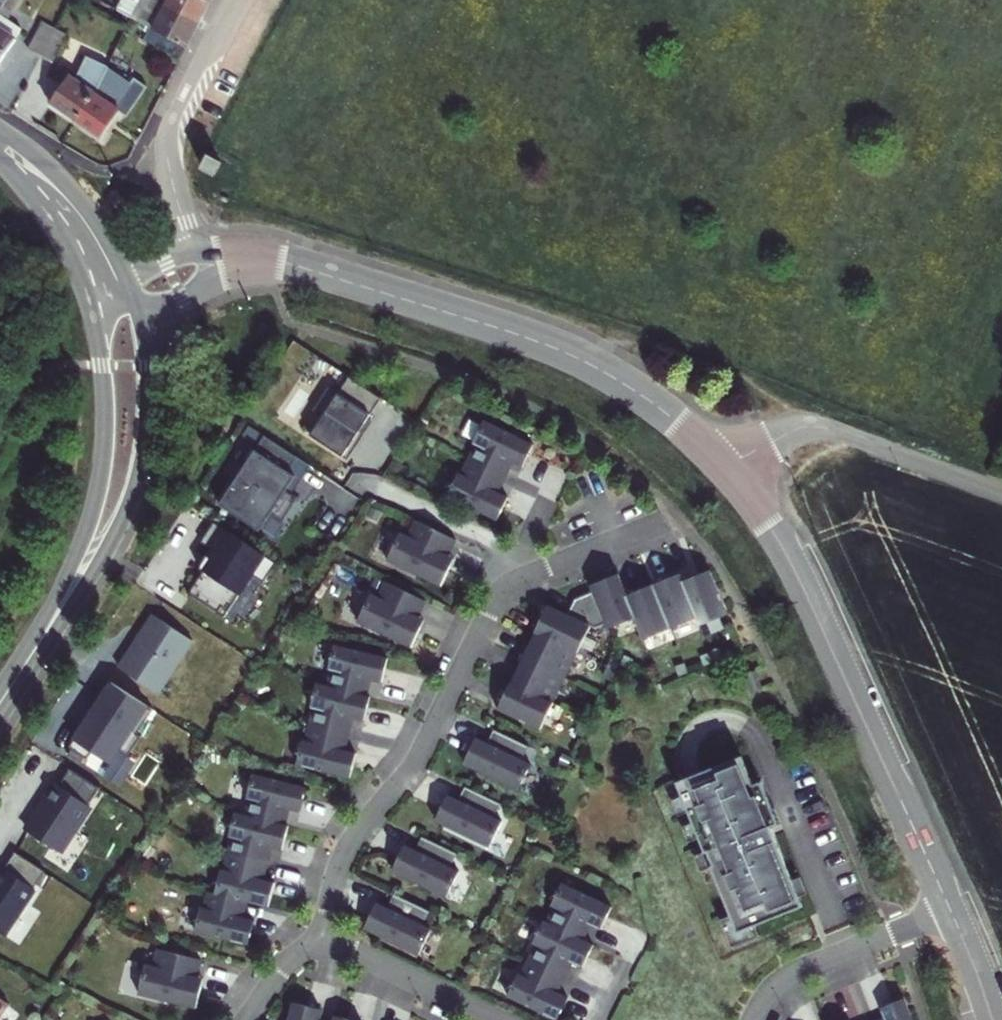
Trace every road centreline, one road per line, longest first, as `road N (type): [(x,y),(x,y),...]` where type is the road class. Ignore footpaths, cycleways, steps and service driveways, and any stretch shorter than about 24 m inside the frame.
road 1 (residential): [(321,937),(344,851),(417,763),(499,595),(521,577),(660,522)]
road 2 (residential): [(951,911),(793,570),(721,465)]
road 3 (residential): [(721,465),(654,403),(568,353),(279,262)]
road 4 (tertiary): [(32,654),(95,572),(138,480),(148,367),(137,311)]
road 5 (tertiary): [(89,302),(105,404),(98,490),(32,654)]
road 6 (residential): [(721,465),(819,425),(1001,496)]
road 7 (residential): [(239,0),(168,146),(194,252)]
road 8 (residential): [(951,911),(791,976),(769,992),(753,1019)]
road 9 (residential): [(496,1019),(321,937)]
road 10 (tertiary): [(125,277),(75,198),(0,142)]
road 11 (tertiary): [(0,160),(70,252),(89,302)]
road 12 (residential): [(137,311),(182,299),(240,268),(279,262)]

